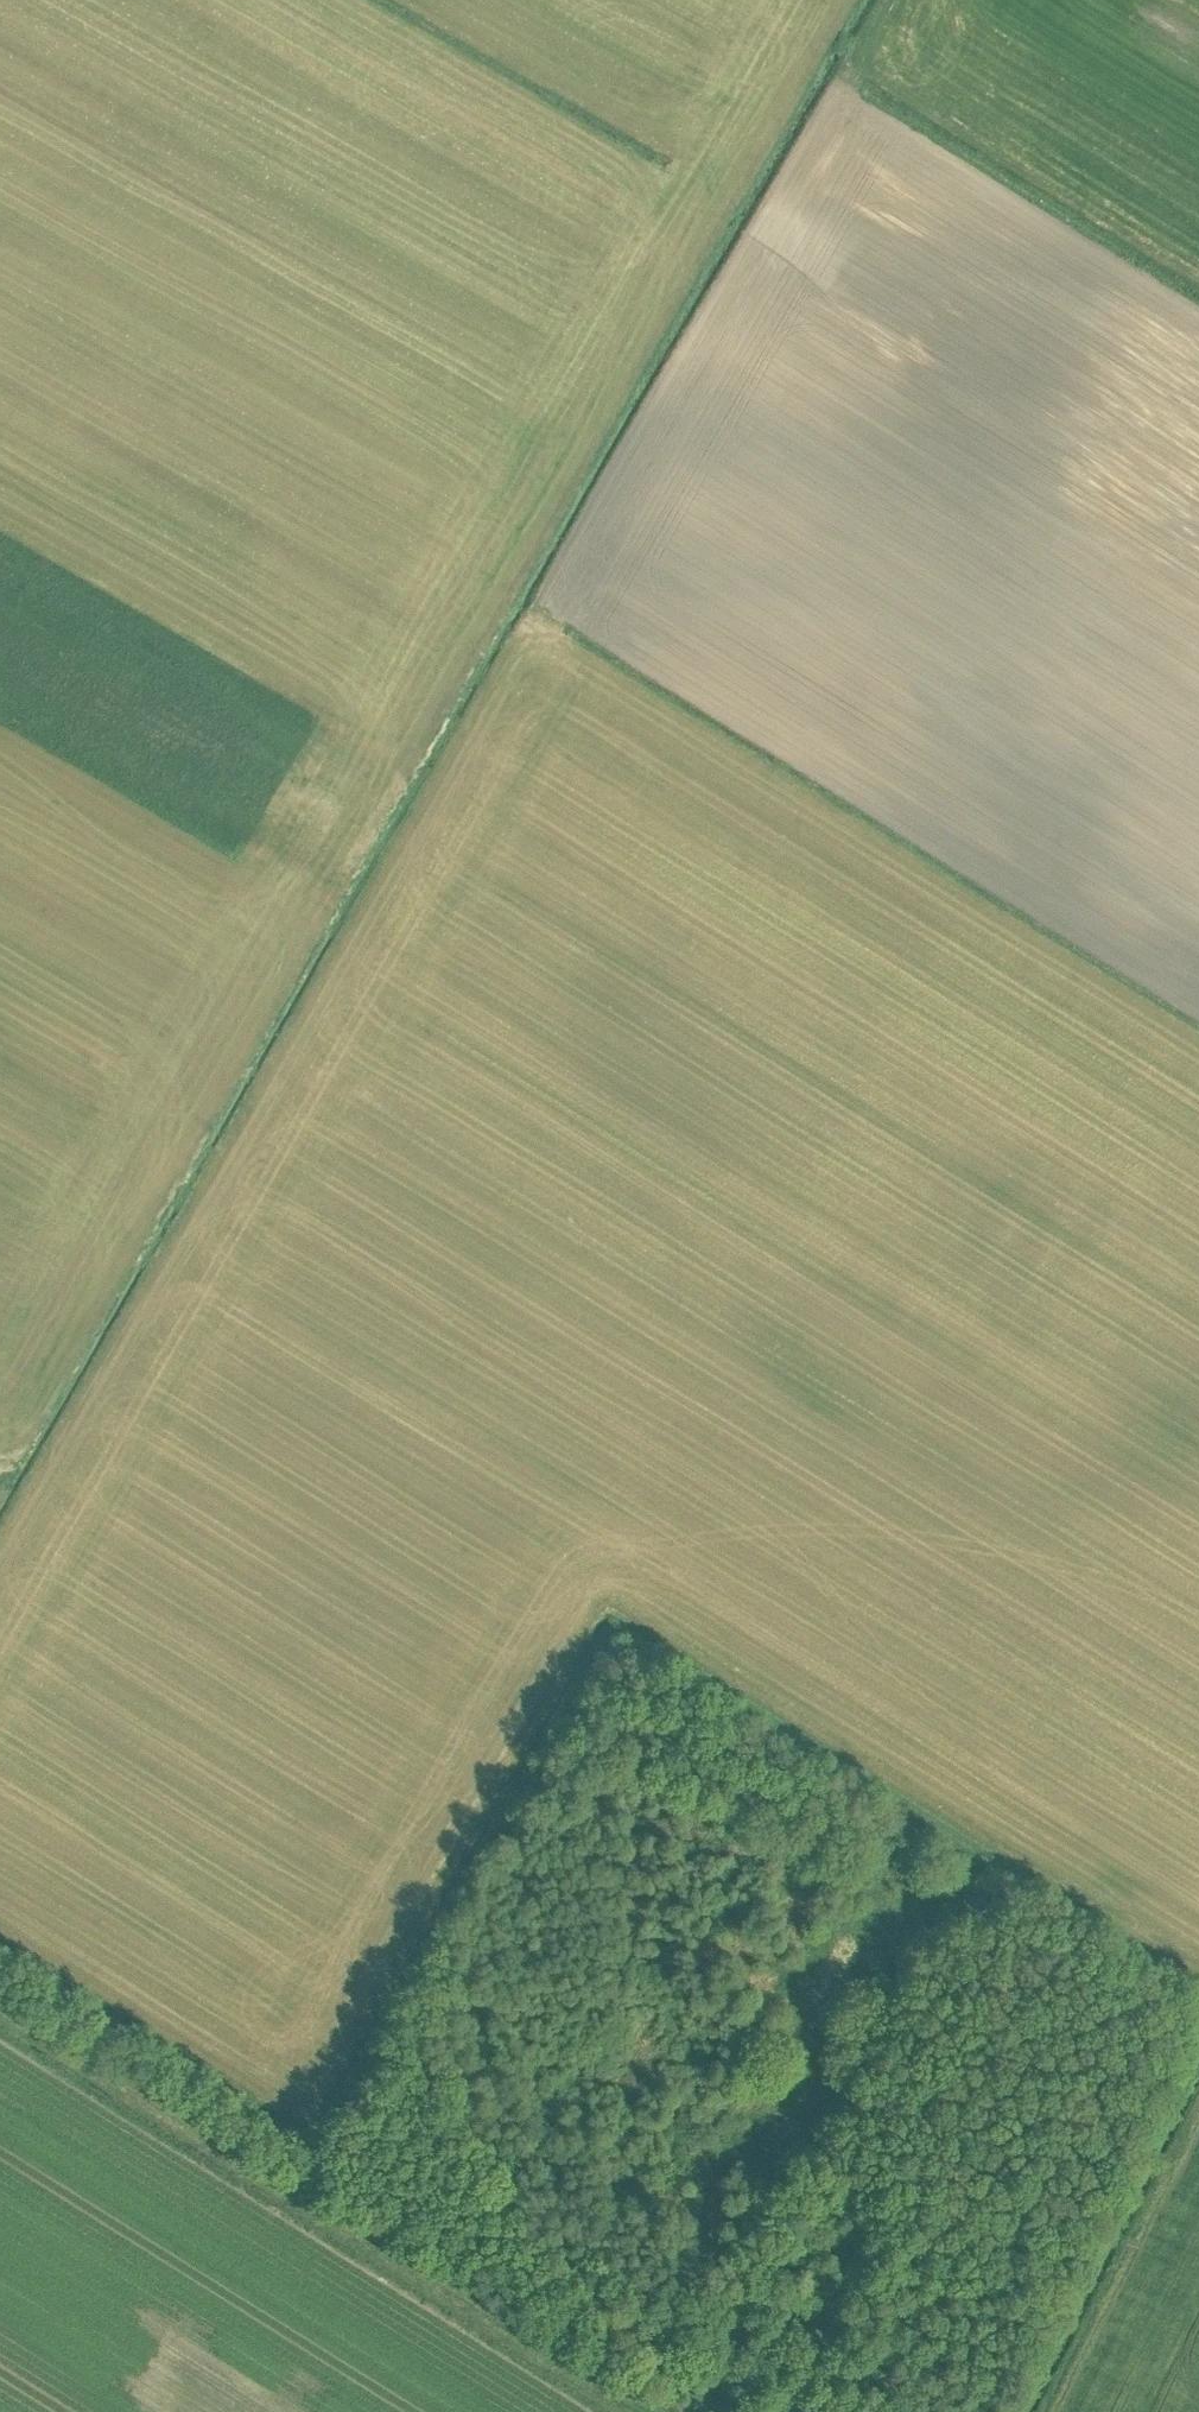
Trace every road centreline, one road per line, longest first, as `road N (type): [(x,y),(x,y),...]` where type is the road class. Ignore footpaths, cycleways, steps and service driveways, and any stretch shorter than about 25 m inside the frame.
road 1 (track): [(624,2411),(0,2021)]

